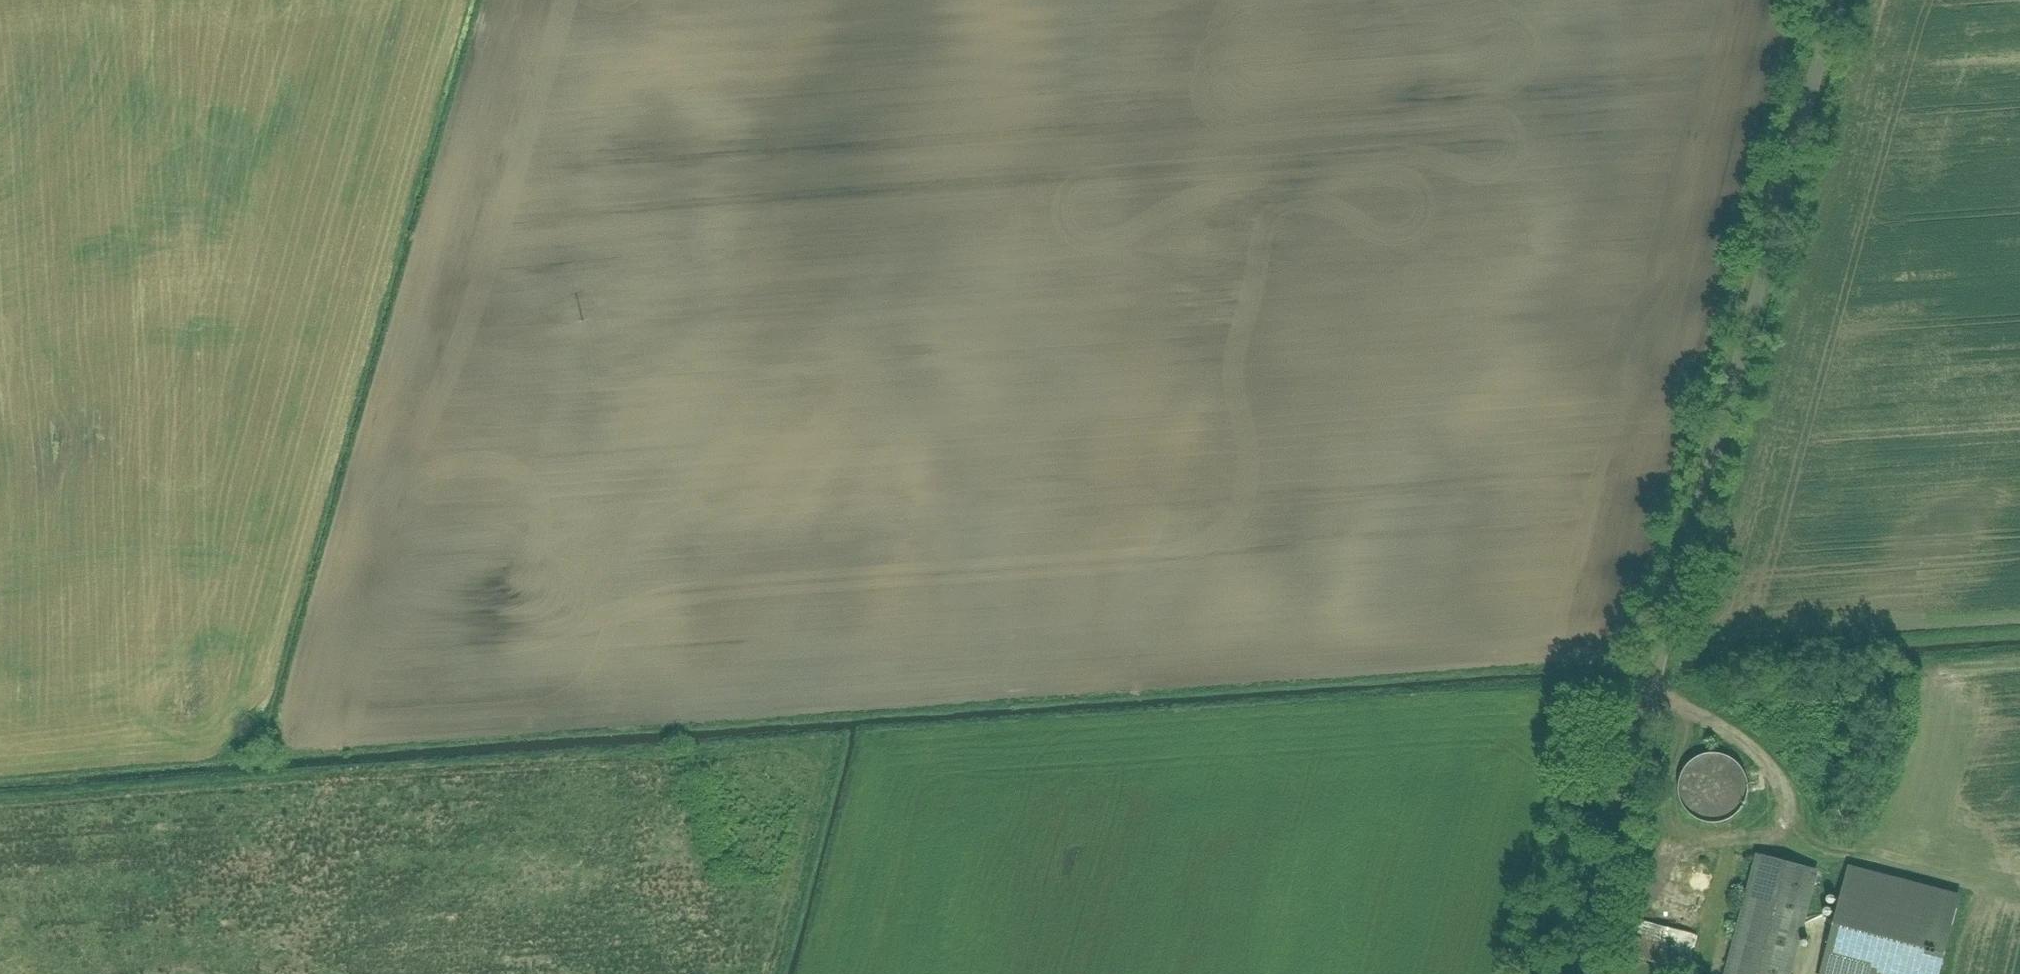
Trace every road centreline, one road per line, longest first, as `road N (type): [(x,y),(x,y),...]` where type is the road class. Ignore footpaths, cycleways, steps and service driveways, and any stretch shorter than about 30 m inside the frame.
road 1 (unclassified): [(1585,973),(1716,459),(1846,0)]

